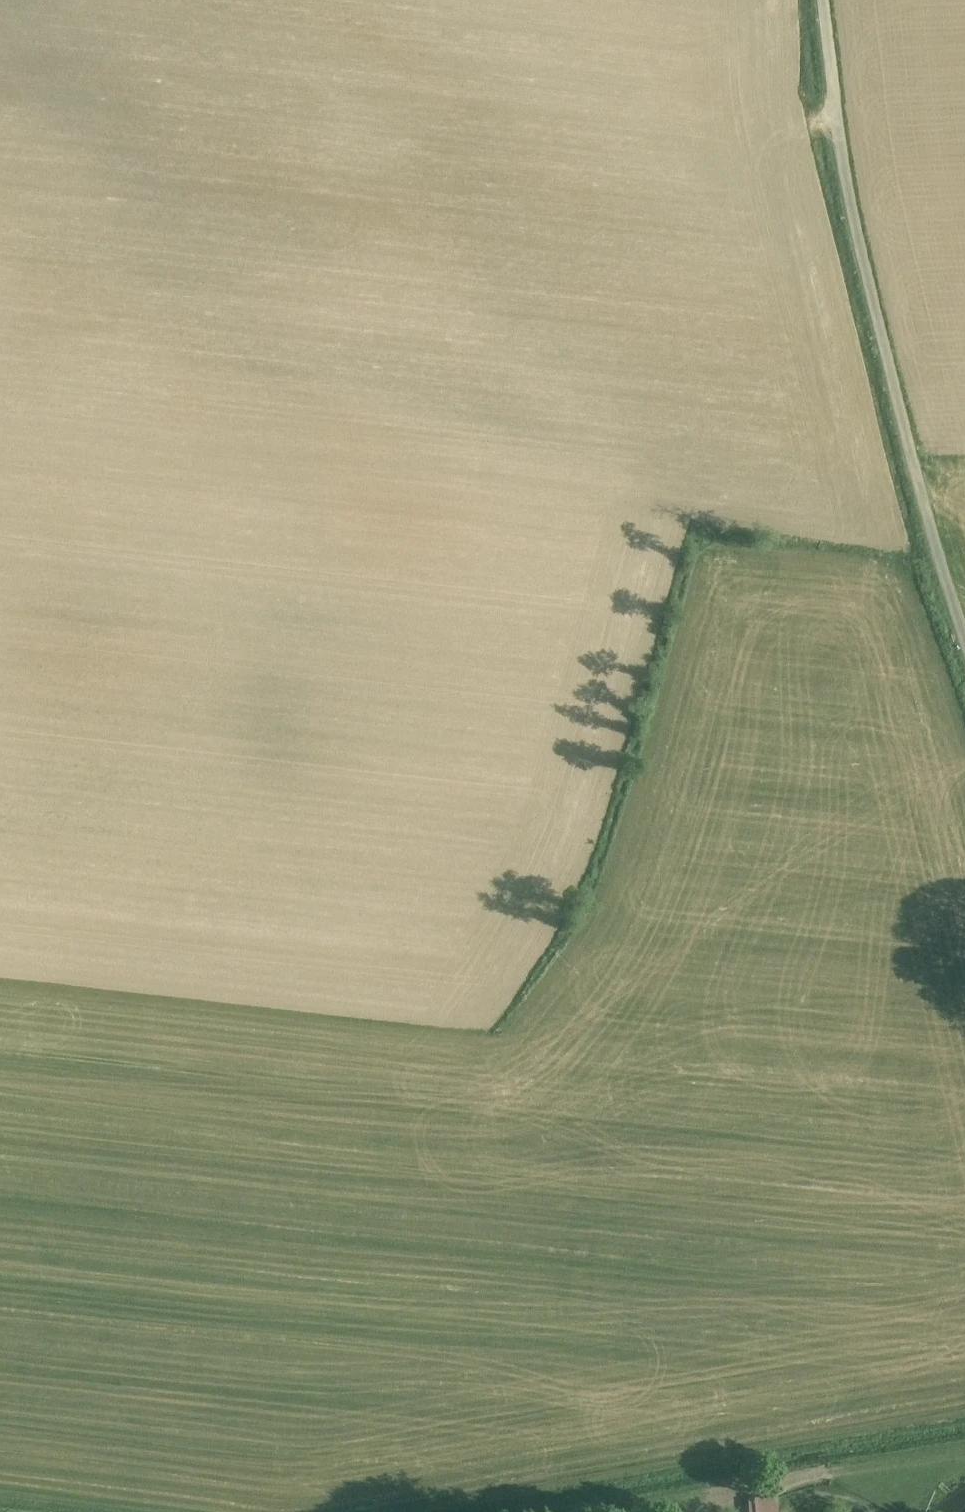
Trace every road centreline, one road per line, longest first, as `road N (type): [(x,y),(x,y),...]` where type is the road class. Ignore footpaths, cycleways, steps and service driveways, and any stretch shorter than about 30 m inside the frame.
road 1 (unclassified): [(825,0),(865,256),(964,632)]

